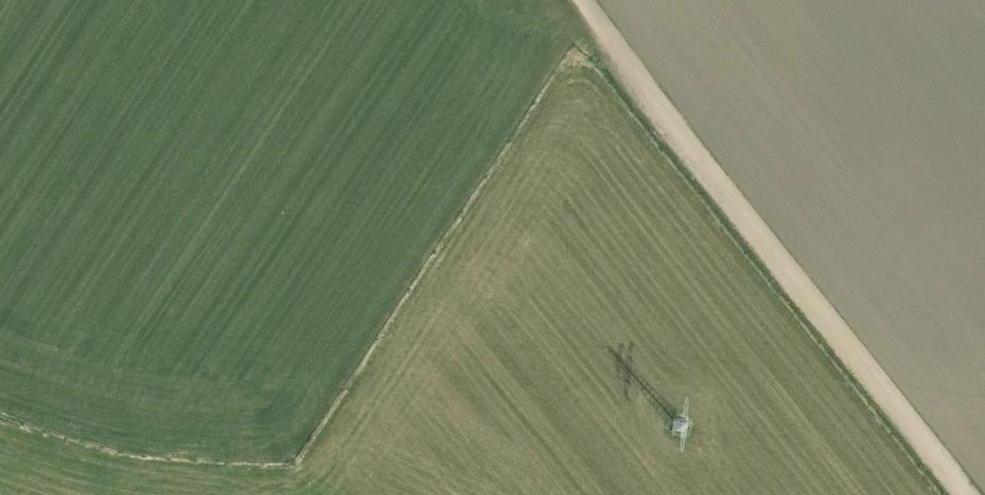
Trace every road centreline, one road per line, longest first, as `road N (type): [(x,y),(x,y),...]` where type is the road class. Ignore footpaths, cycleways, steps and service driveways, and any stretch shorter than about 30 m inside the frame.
road 1 (track): [(966,494),(581,0)]

